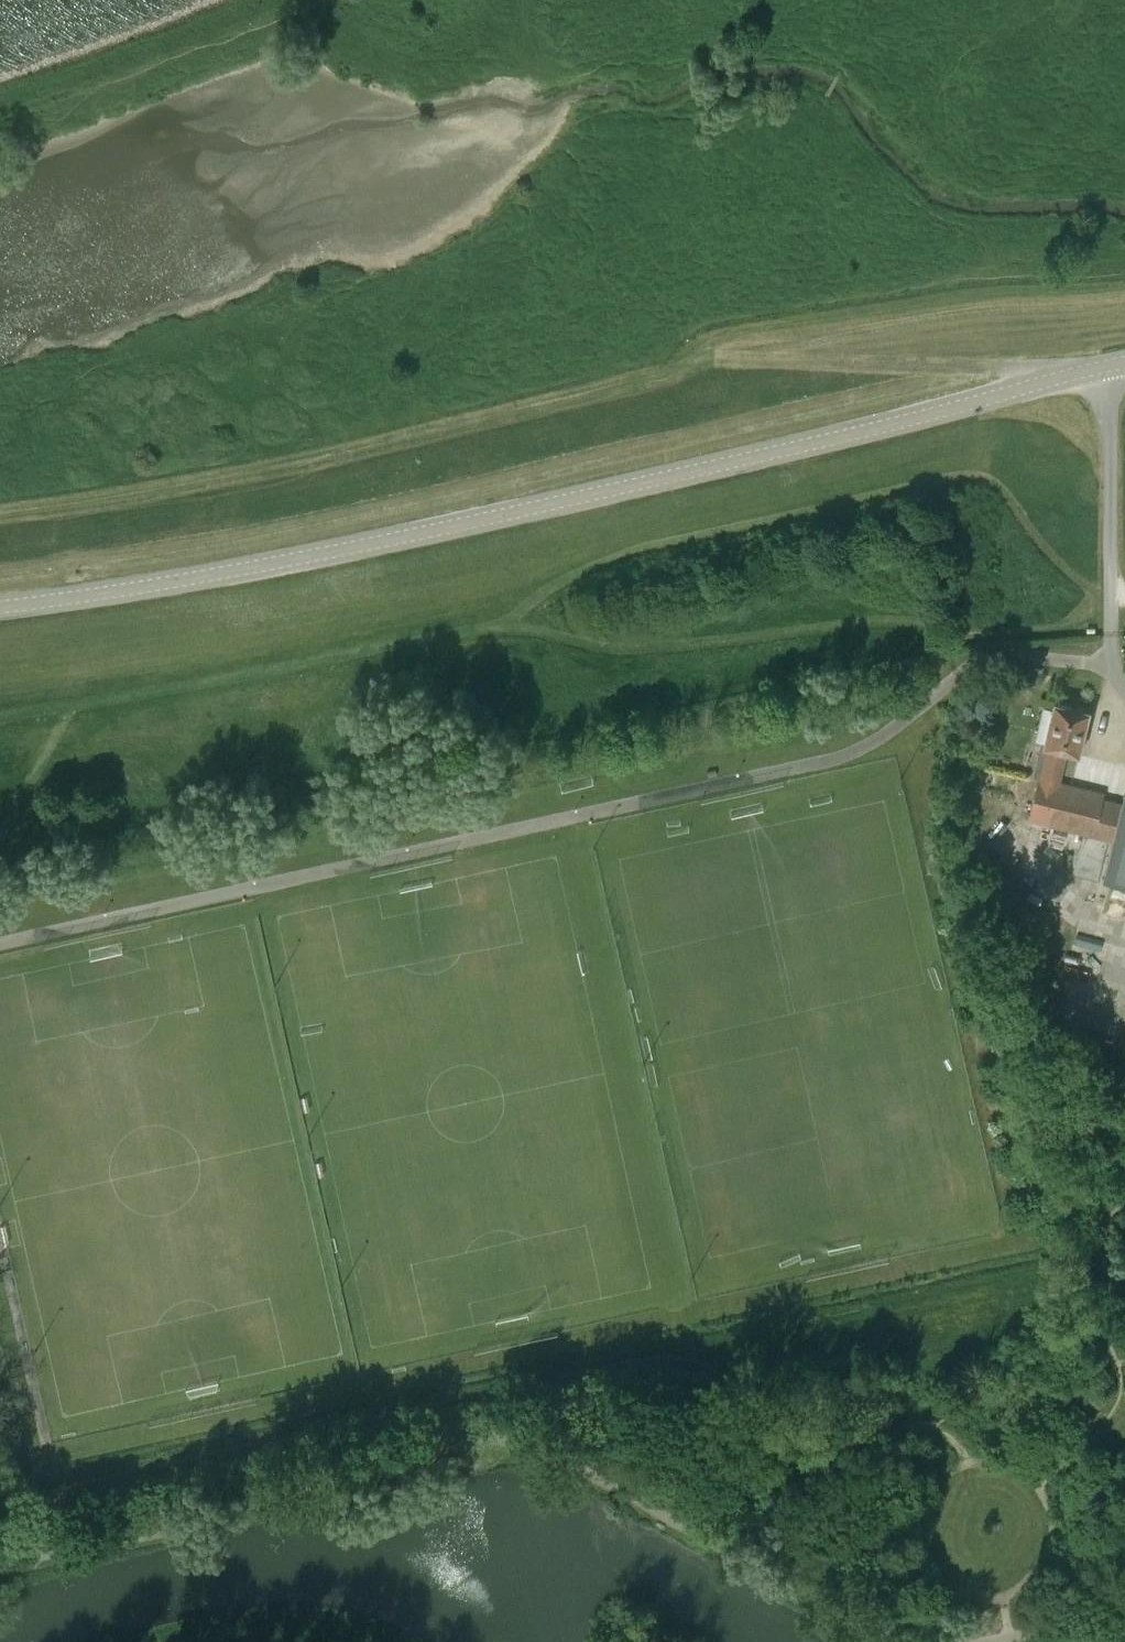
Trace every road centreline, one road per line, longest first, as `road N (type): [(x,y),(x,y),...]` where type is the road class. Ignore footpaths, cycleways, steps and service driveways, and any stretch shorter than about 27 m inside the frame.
road 1 (tertiary): [(0,609),(380,545),(1124,364)]

